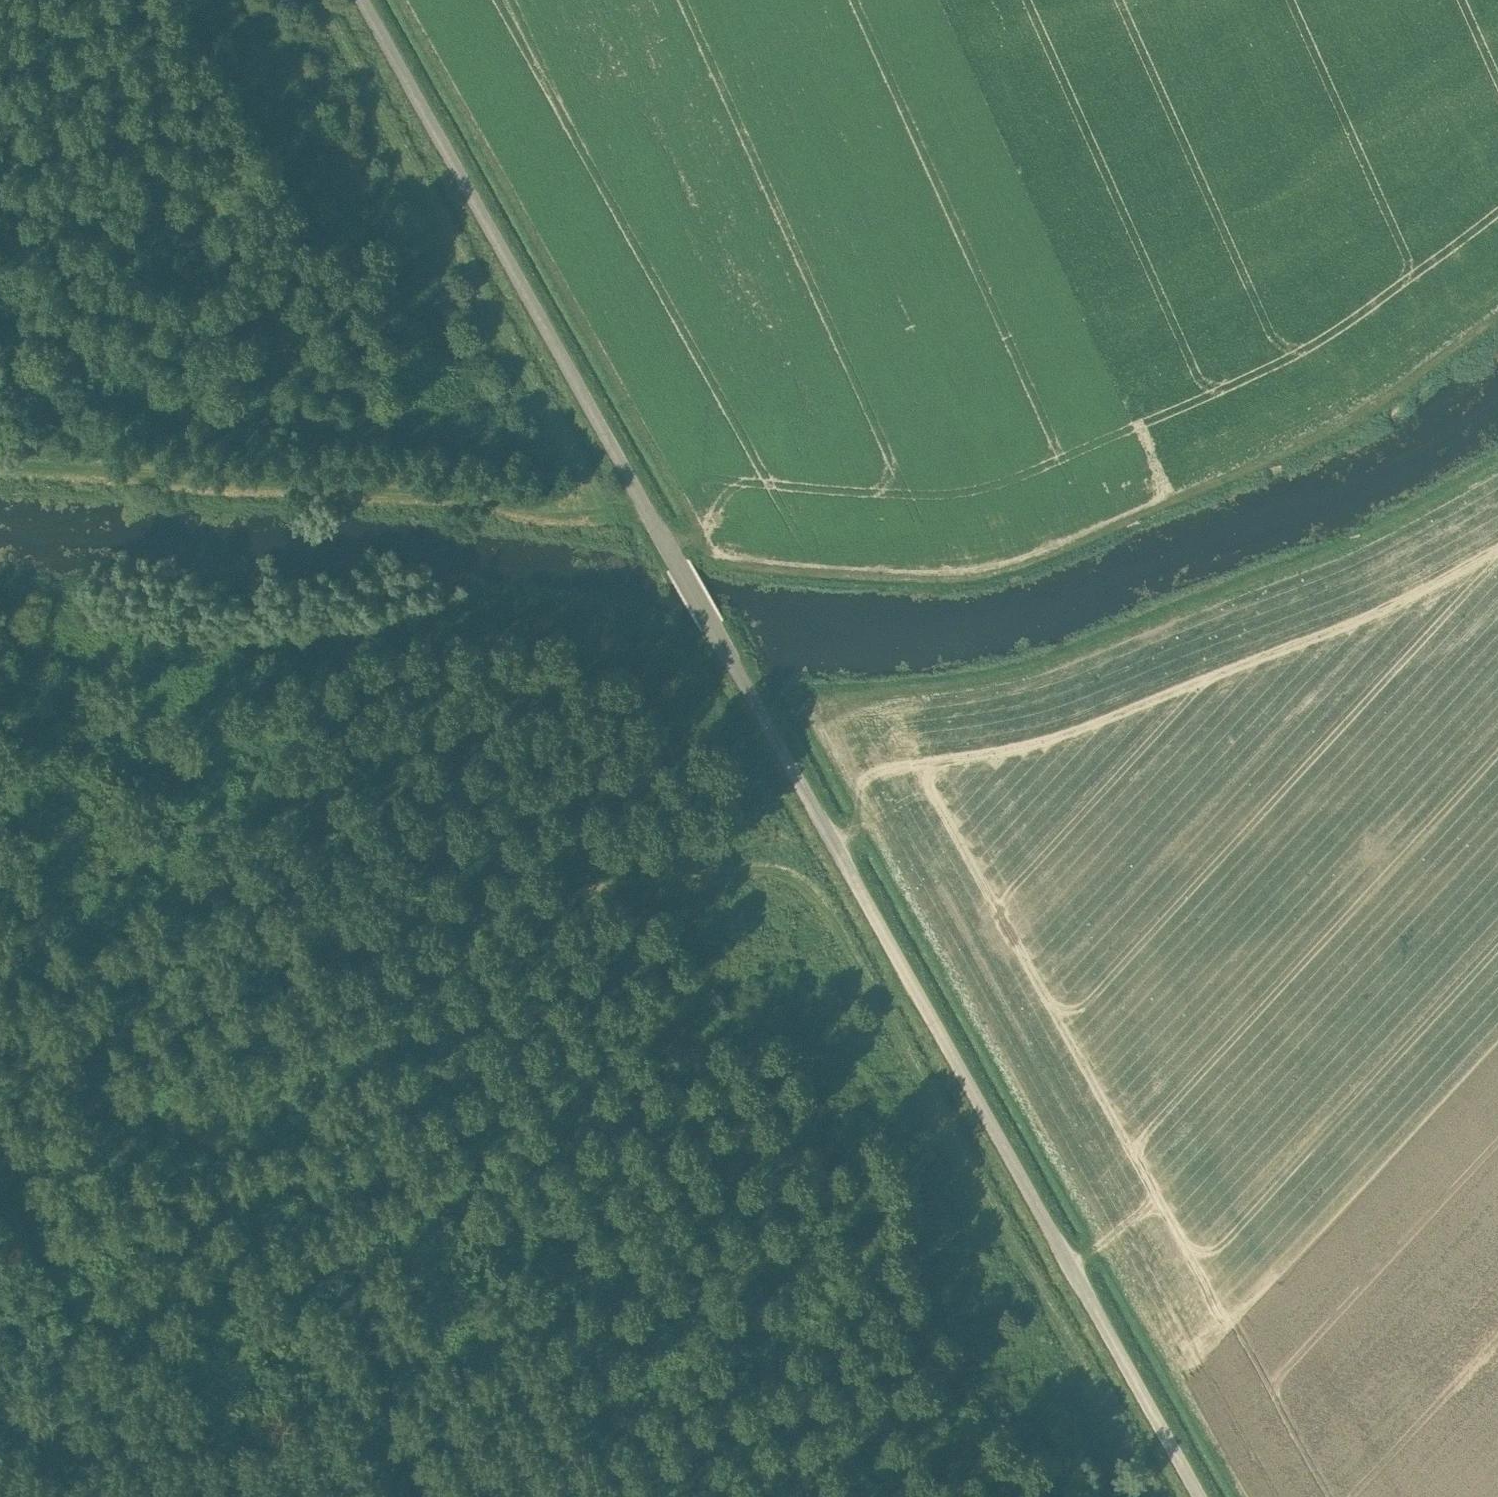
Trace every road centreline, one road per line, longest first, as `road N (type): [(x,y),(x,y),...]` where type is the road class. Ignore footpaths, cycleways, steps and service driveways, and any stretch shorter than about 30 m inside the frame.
road 1 (unclassified): [(1200,1496),(362,0)]
road 2 (track): [(0,1006),(722,869),(777,866),(808,897),(1146,1496)]
road 3 (track): [(425,1496),(331,1200),(166,1118),(0,1052)]
road 4 (track): [(576,506),(306,0)]
road 5 (track): [(647,511),(82,467)]
road 6 (track): [(82,467),(0,326)]

